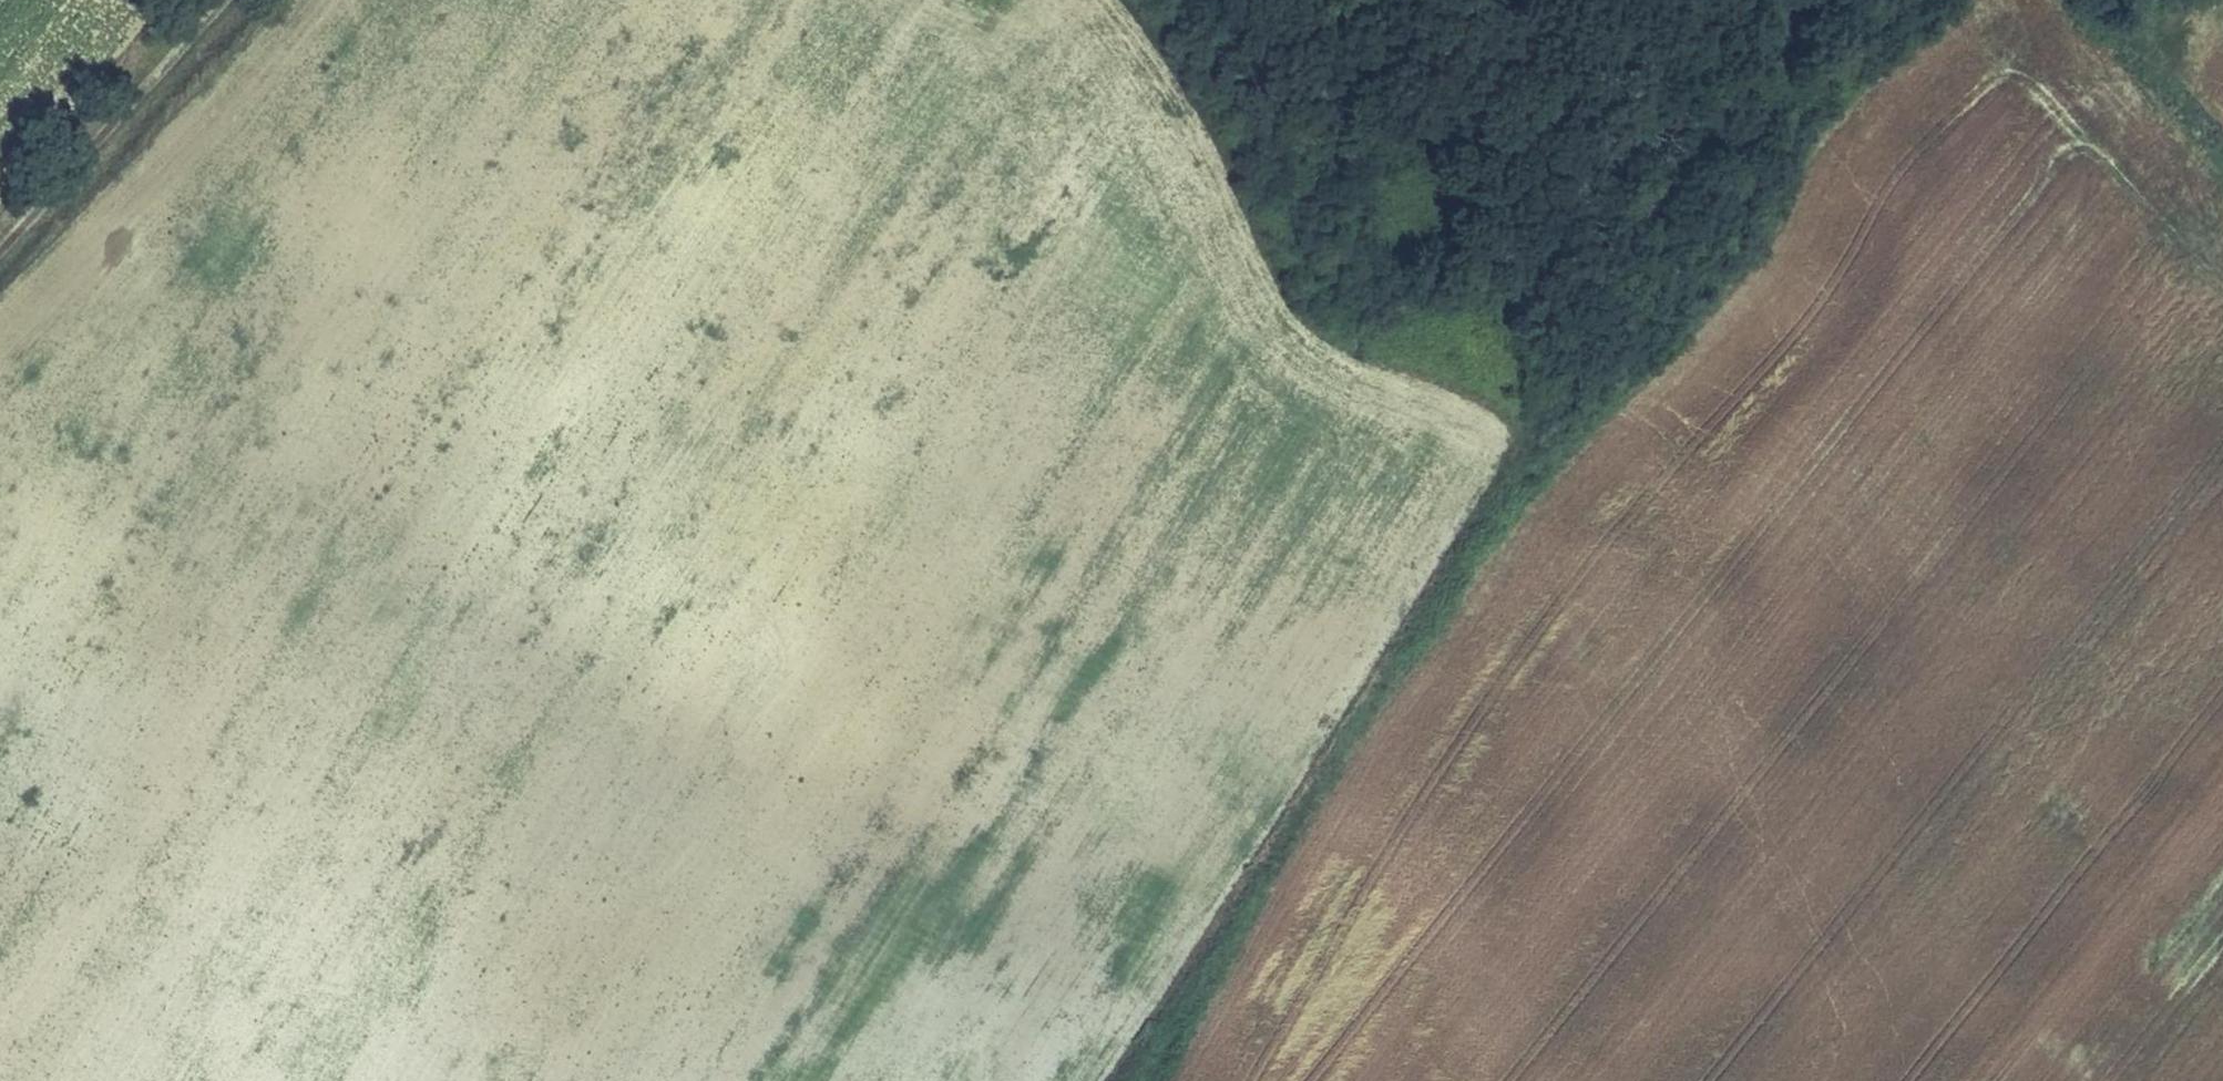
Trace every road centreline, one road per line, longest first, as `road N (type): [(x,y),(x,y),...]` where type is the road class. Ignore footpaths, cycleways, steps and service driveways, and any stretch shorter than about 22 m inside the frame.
road 1 (track): [(0,245),(225,0)]

